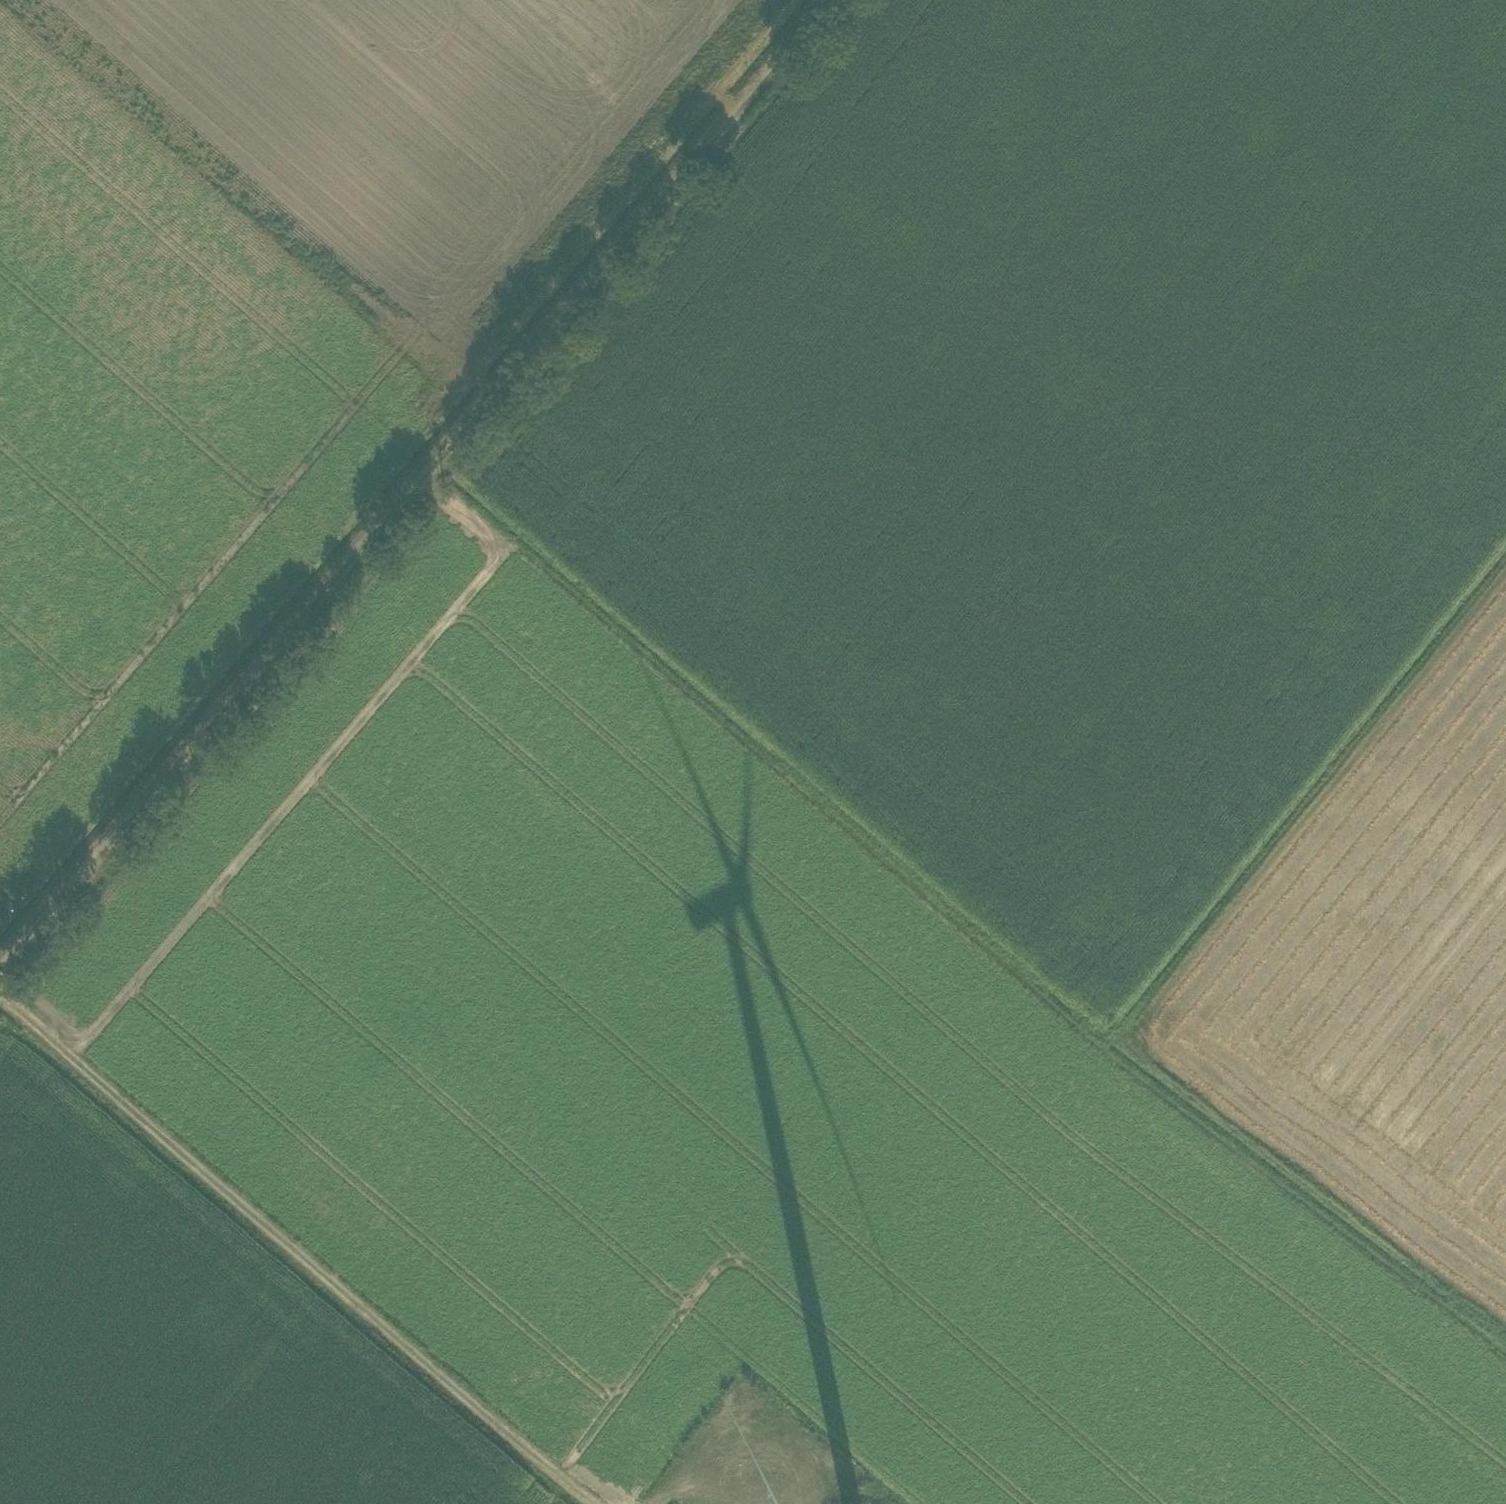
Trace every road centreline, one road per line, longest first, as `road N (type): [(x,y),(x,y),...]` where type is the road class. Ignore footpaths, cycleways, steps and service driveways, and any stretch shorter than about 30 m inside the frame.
road 1 (track): [(835,0),(0,971)]

